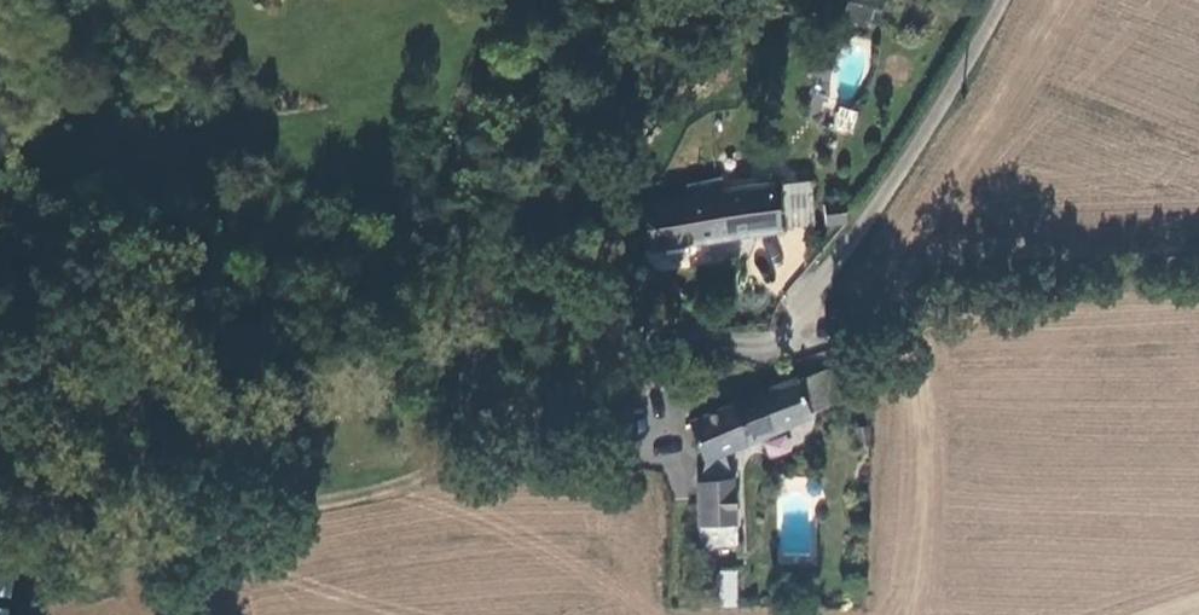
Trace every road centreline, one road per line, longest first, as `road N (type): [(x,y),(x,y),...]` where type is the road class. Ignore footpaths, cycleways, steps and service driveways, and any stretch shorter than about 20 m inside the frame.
road 1 (unclassified): [(749,350),(805,302),(1002,0)]

